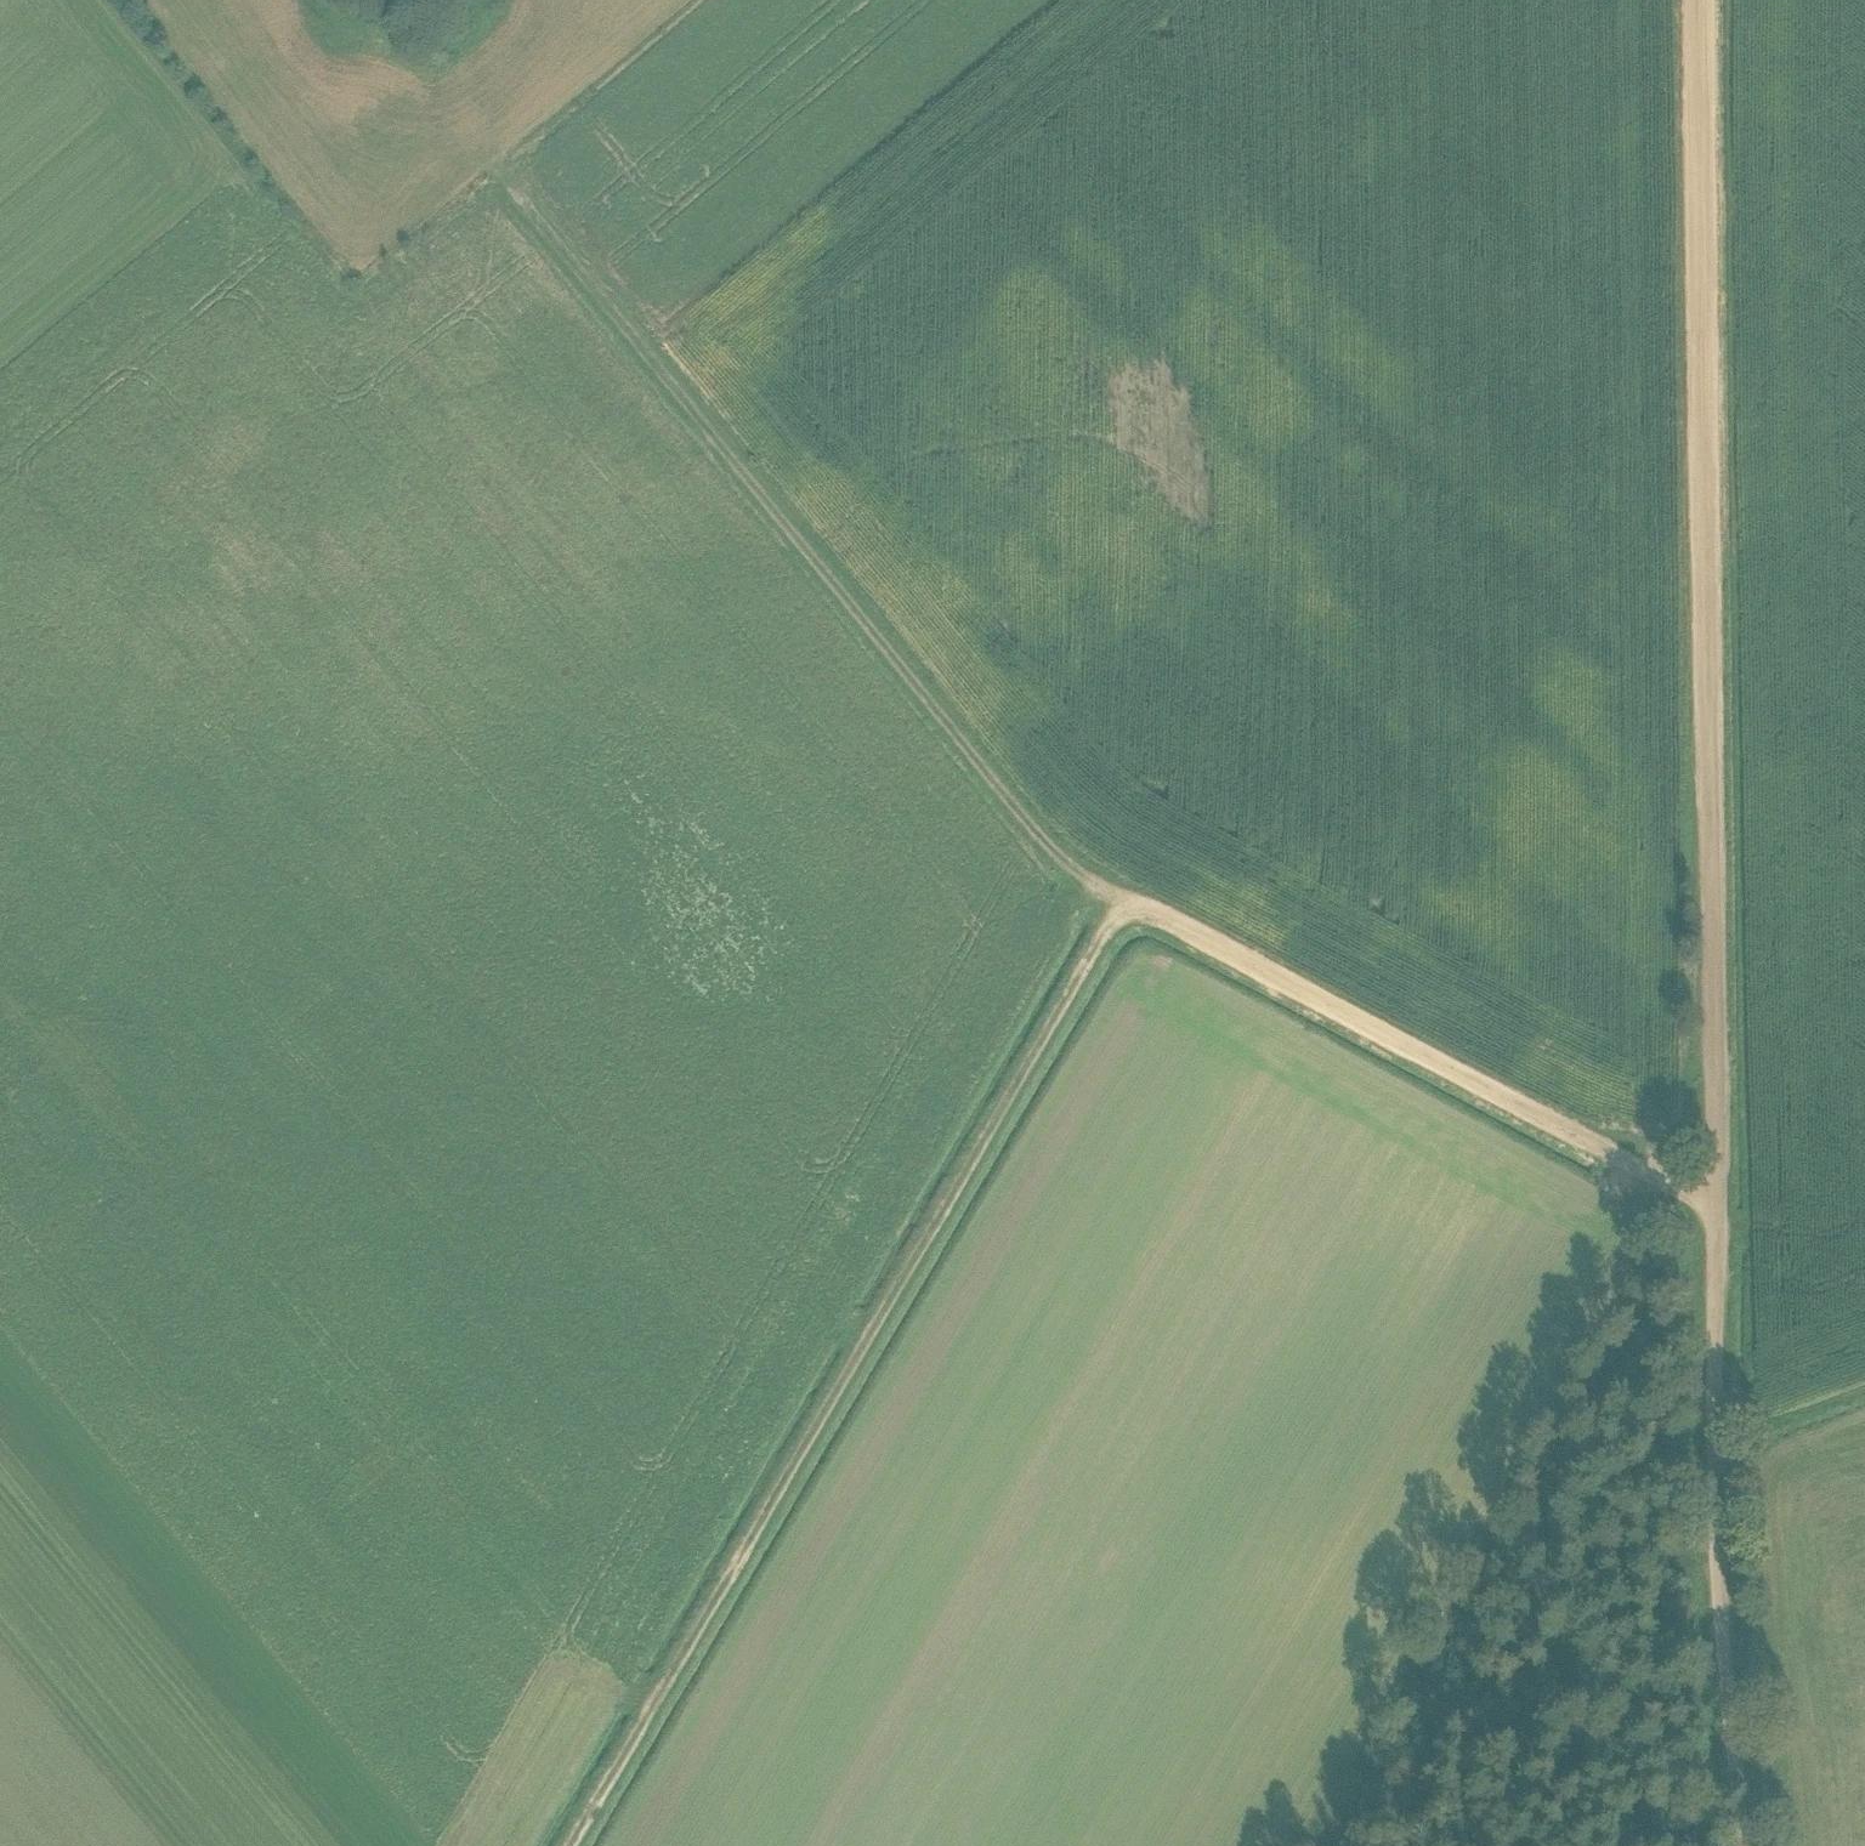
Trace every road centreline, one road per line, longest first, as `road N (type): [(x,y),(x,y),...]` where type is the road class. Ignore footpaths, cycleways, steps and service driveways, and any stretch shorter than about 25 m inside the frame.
road 1 (track): [(1746,1845),(1713,1497),(1718,1208),(1703,0)]
road 2 (track): [(1718,1208),(1121,901),(566,1845)]
road 3 (track): [(1121,901),(1064,863),(511,184)]

